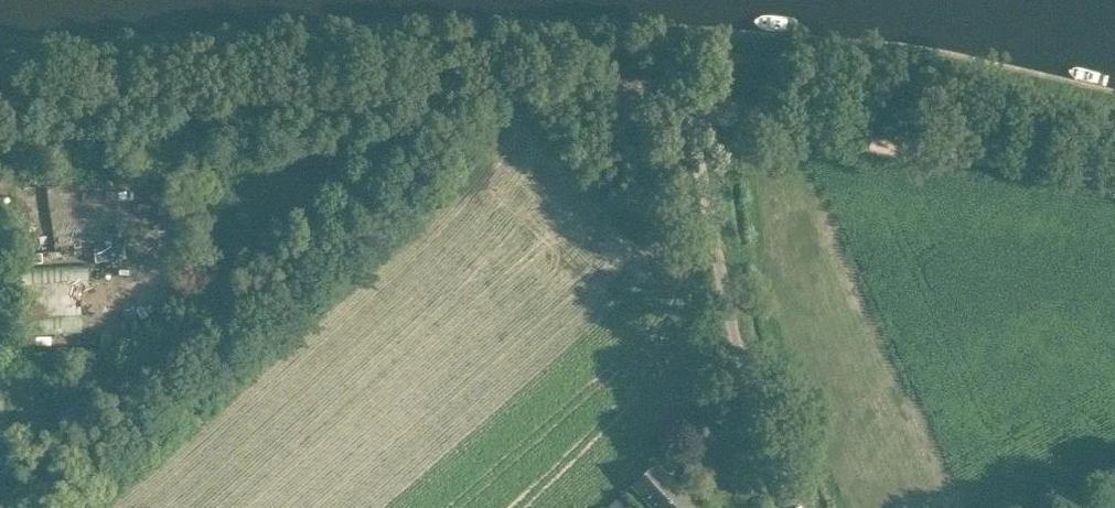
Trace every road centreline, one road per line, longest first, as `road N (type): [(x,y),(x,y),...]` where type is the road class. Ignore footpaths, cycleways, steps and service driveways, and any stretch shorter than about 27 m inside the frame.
road 1 (unclassified): [(0,94),(93,102),(586,88),(666,89),(701,99)]
road 2 (unclassified): [(822,507),(796,449),(701,99)]
road 3 (unclassified): [(701,99),(907,147),(1114,171)]

